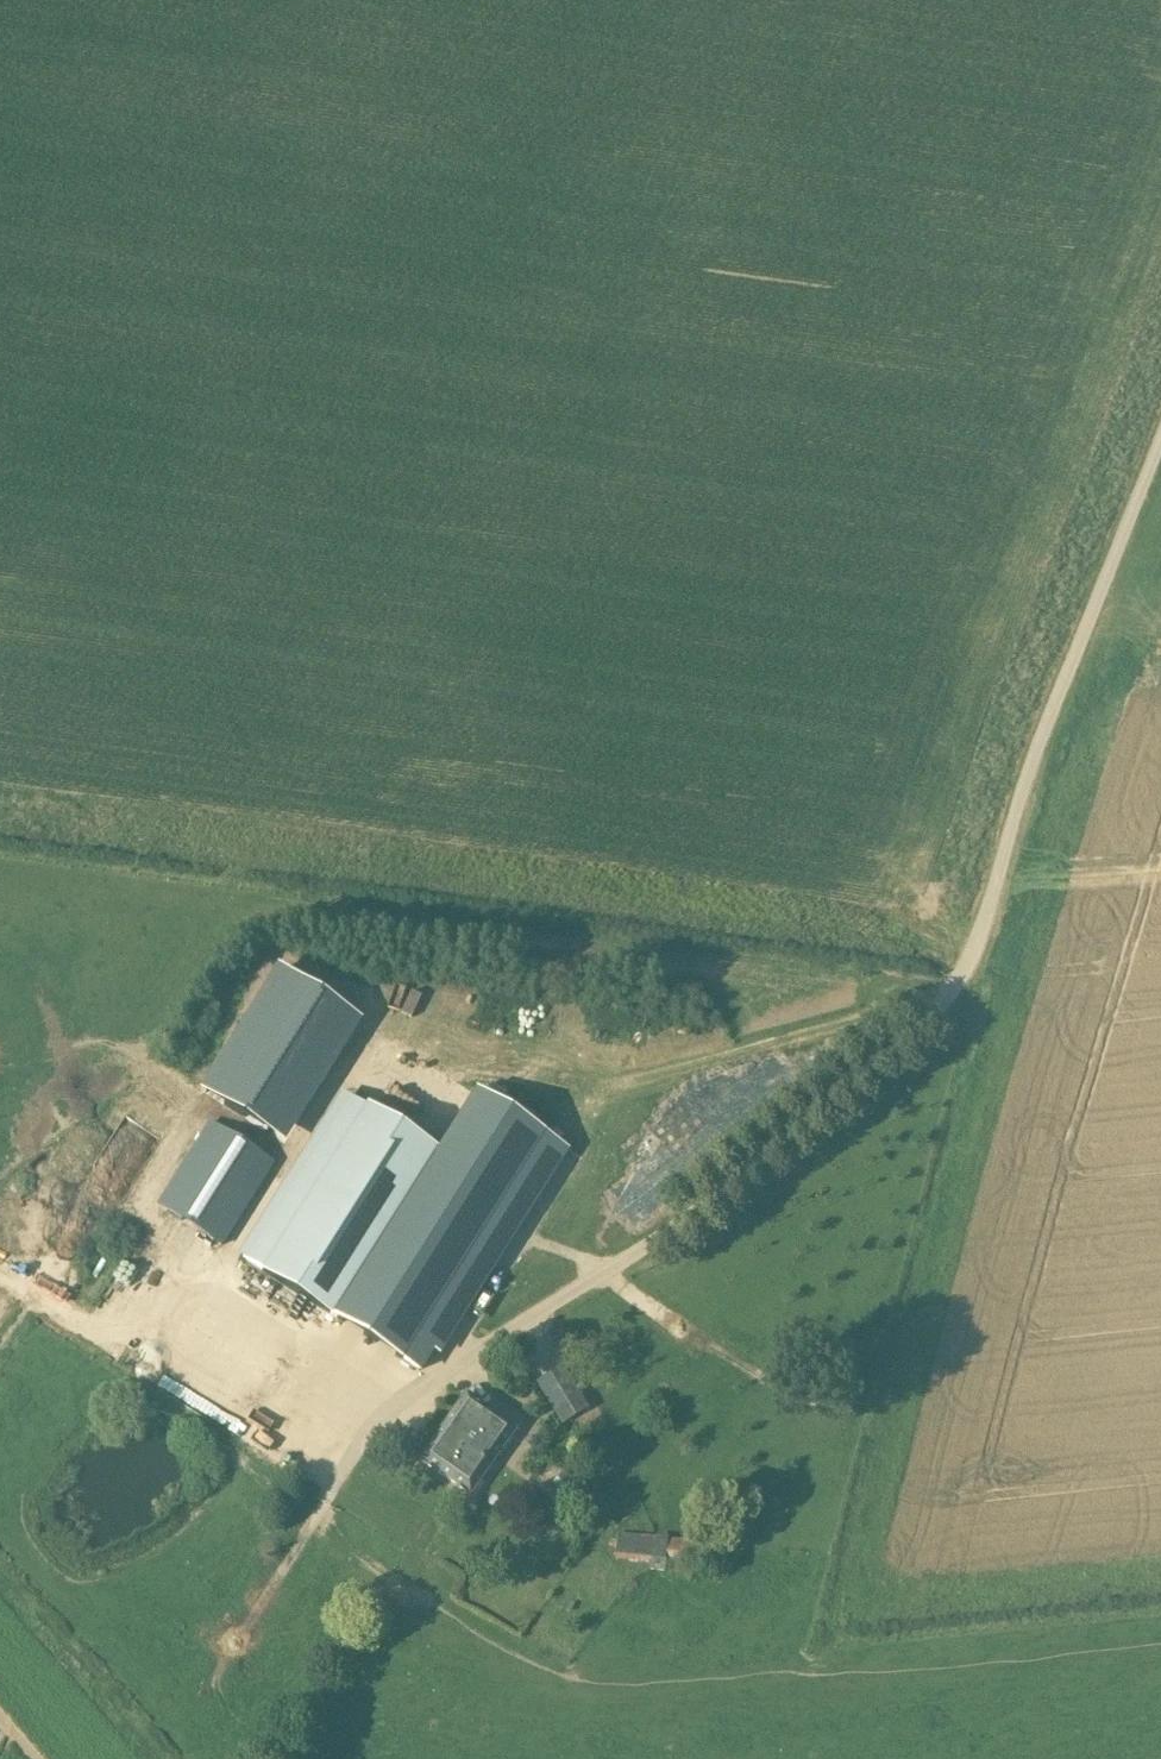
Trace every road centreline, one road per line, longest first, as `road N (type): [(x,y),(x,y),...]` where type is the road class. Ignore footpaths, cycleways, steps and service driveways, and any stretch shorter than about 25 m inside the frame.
road 1 (unclassified): [(610,1264),(723,1193),(944,1010),(966,978),(1034,761),(1160,433)]
road 2 (track): [(0,873),(953,998)]
road 3 (track): [(281,910),(195,953),(0,1112)]
road 4 (track): [(107,1342),(0,1277)]

